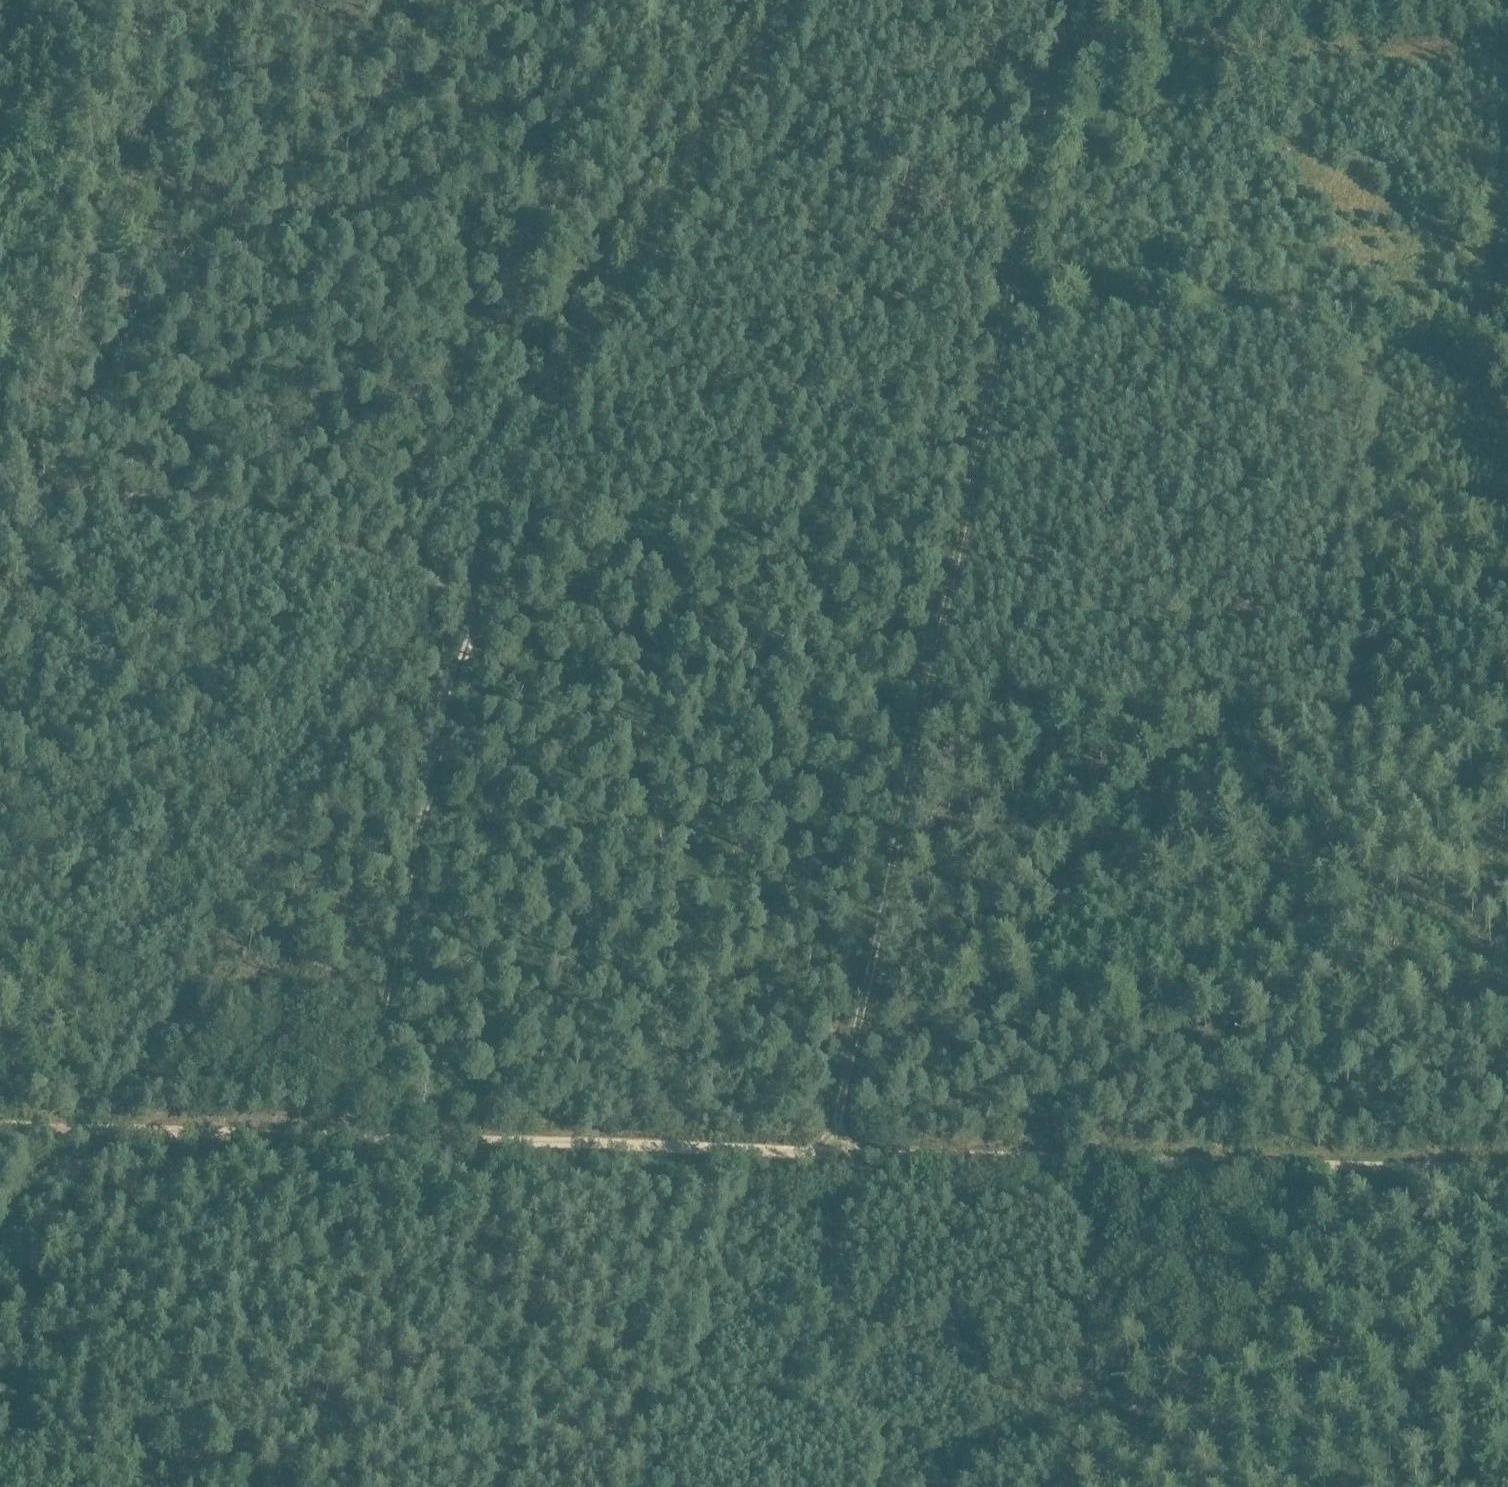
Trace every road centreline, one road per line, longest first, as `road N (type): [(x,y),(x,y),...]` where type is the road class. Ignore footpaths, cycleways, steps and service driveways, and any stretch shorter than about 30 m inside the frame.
road 1 (track): [(0,1126),(1206,1162)]
road 2 (track): [(1077,0),(828,1153)]
road 3 (track): [(1206,1162),(1507,1173)]
road 4 (track): [(1199,1198),(1139,1486)]
road 5 (track): [(114,1129),(0,1321)]

